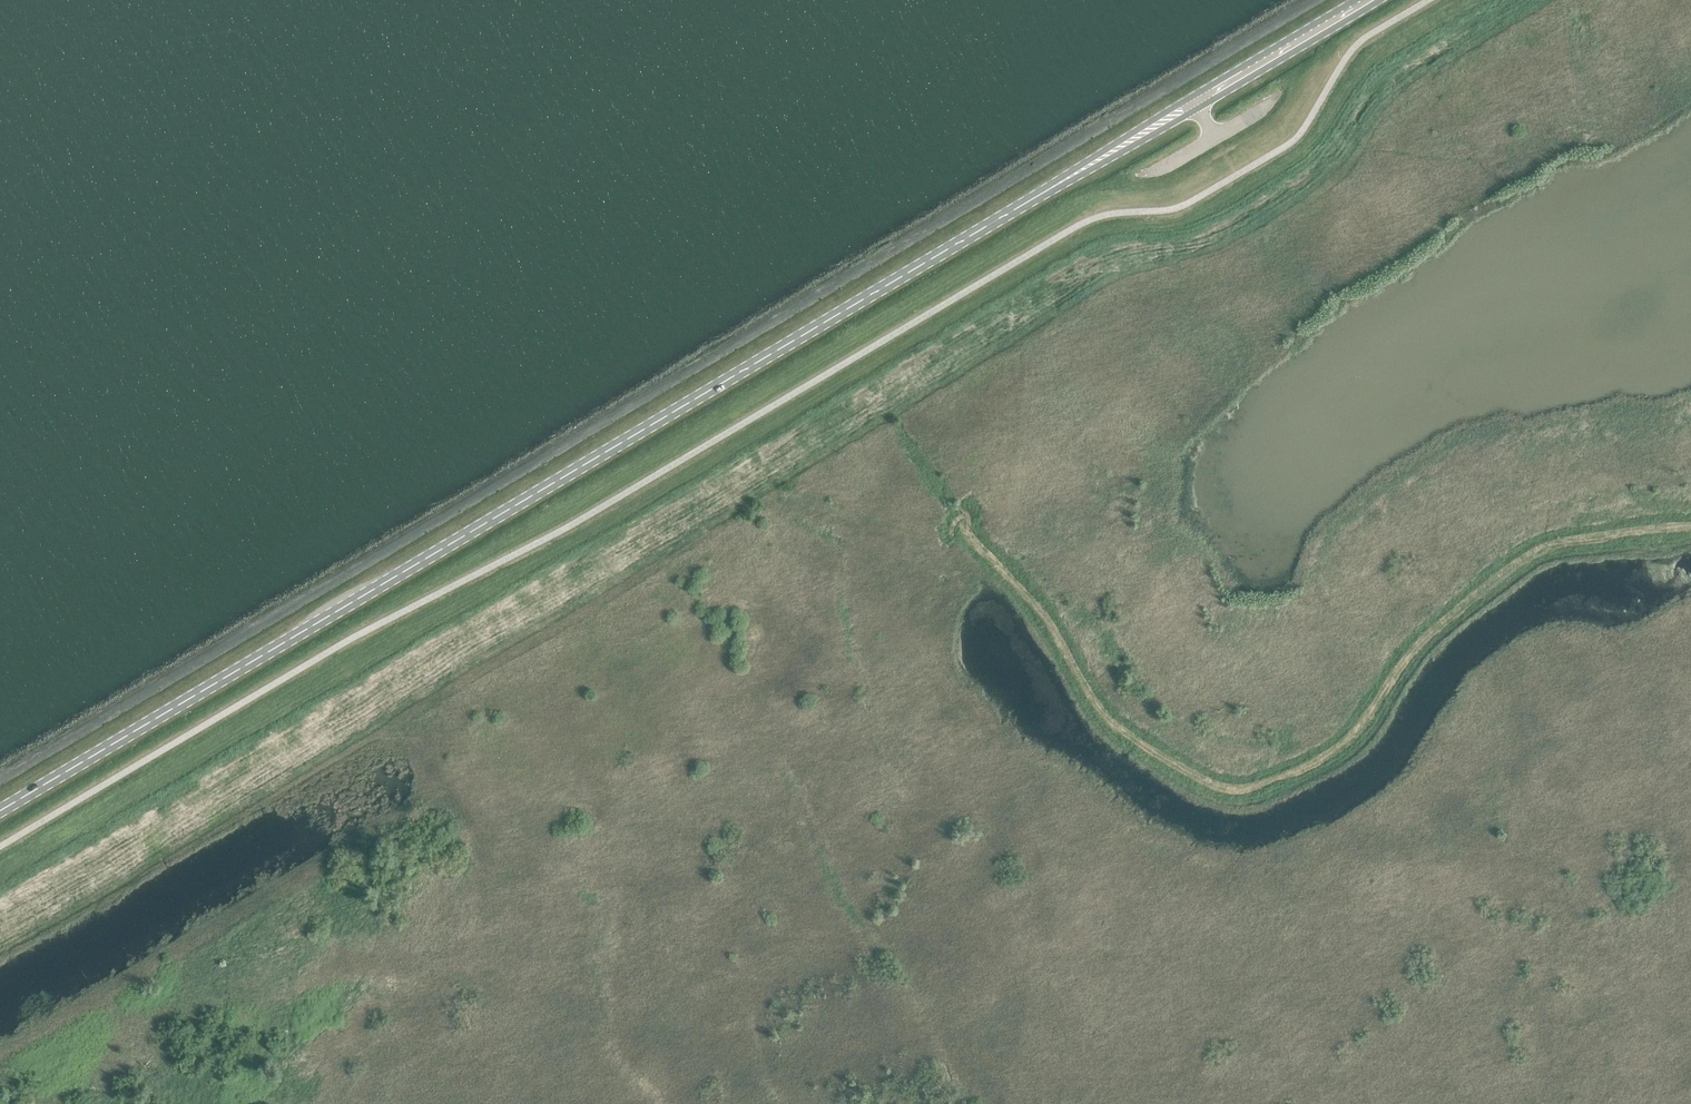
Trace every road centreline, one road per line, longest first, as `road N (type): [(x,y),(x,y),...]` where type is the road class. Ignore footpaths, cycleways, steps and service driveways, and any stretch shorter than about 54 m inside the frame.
road 1 (secondary): [(0,812),(1375,0)]

